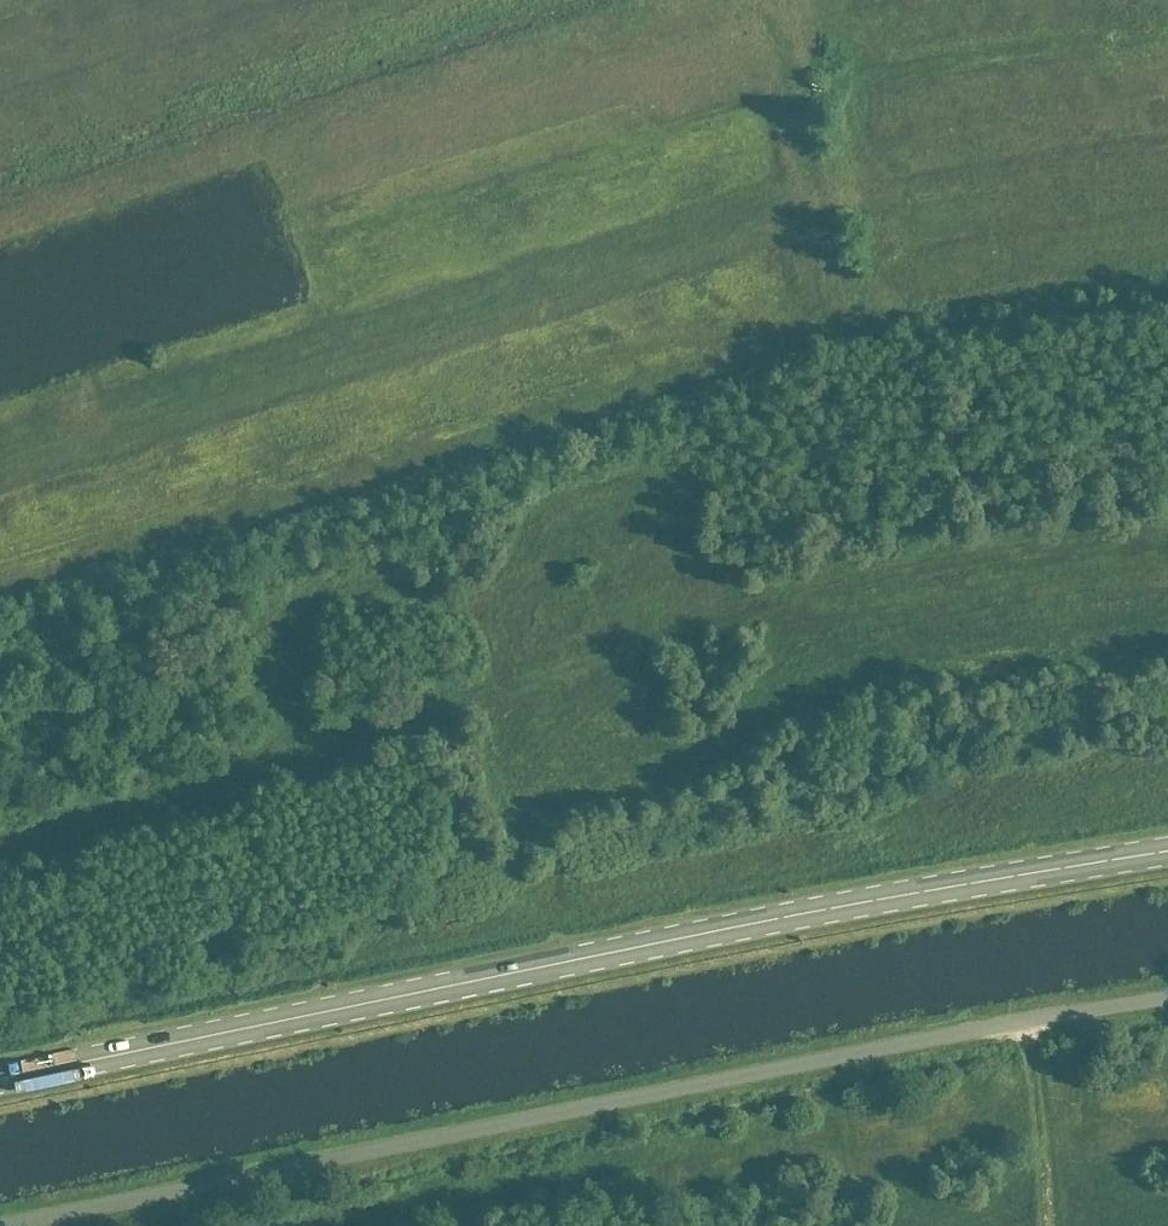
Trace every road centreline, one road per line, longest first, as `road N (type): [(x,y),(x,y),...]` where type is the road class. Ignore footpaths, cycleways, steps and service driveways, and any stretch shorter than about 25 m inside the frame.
road 1 (primary): [(1167,853),(726,930),(0,1080)]
road 2 (unclassified): [(9,1225),(1167,1000)]

